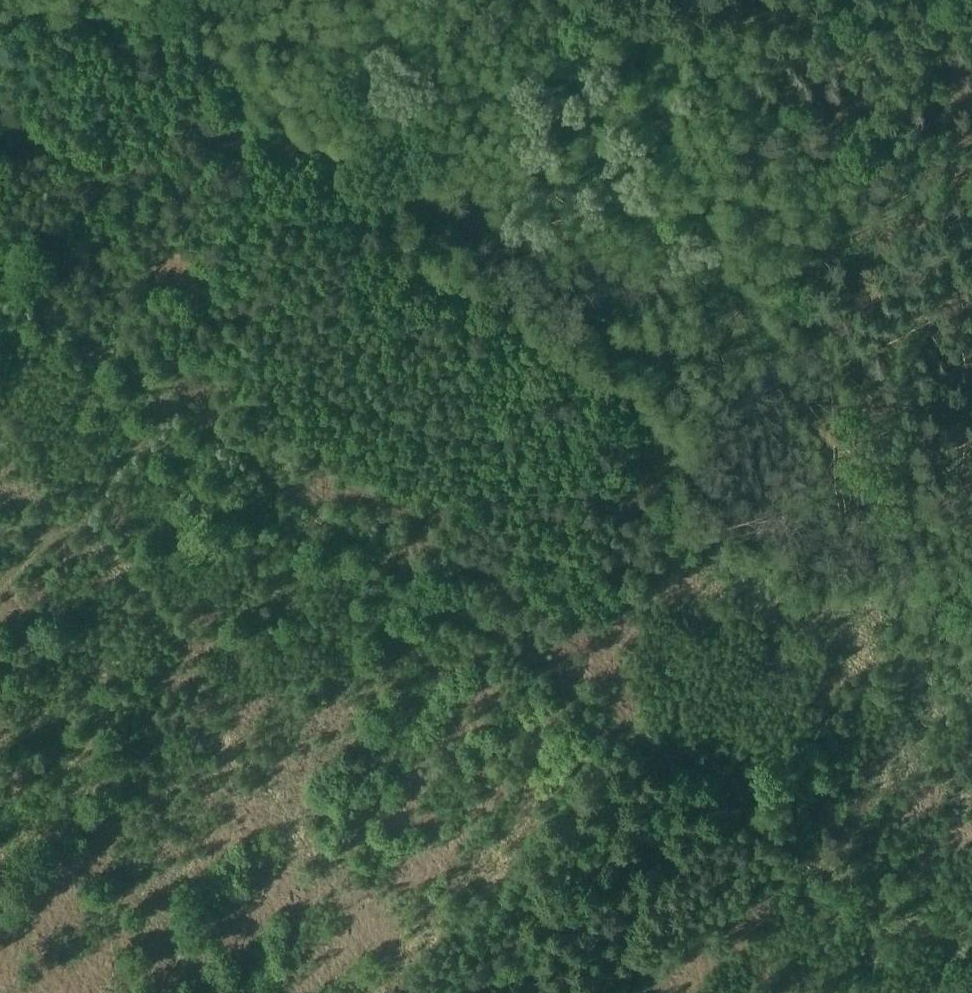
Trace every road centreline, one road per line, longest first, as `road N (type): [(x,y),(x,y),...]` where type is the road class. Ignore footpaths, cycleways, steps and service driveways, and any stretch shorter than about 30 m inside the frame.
road 1 (track): [(971,971),(0,279)]
road 2 (track): [(176,406),(0,586)]

